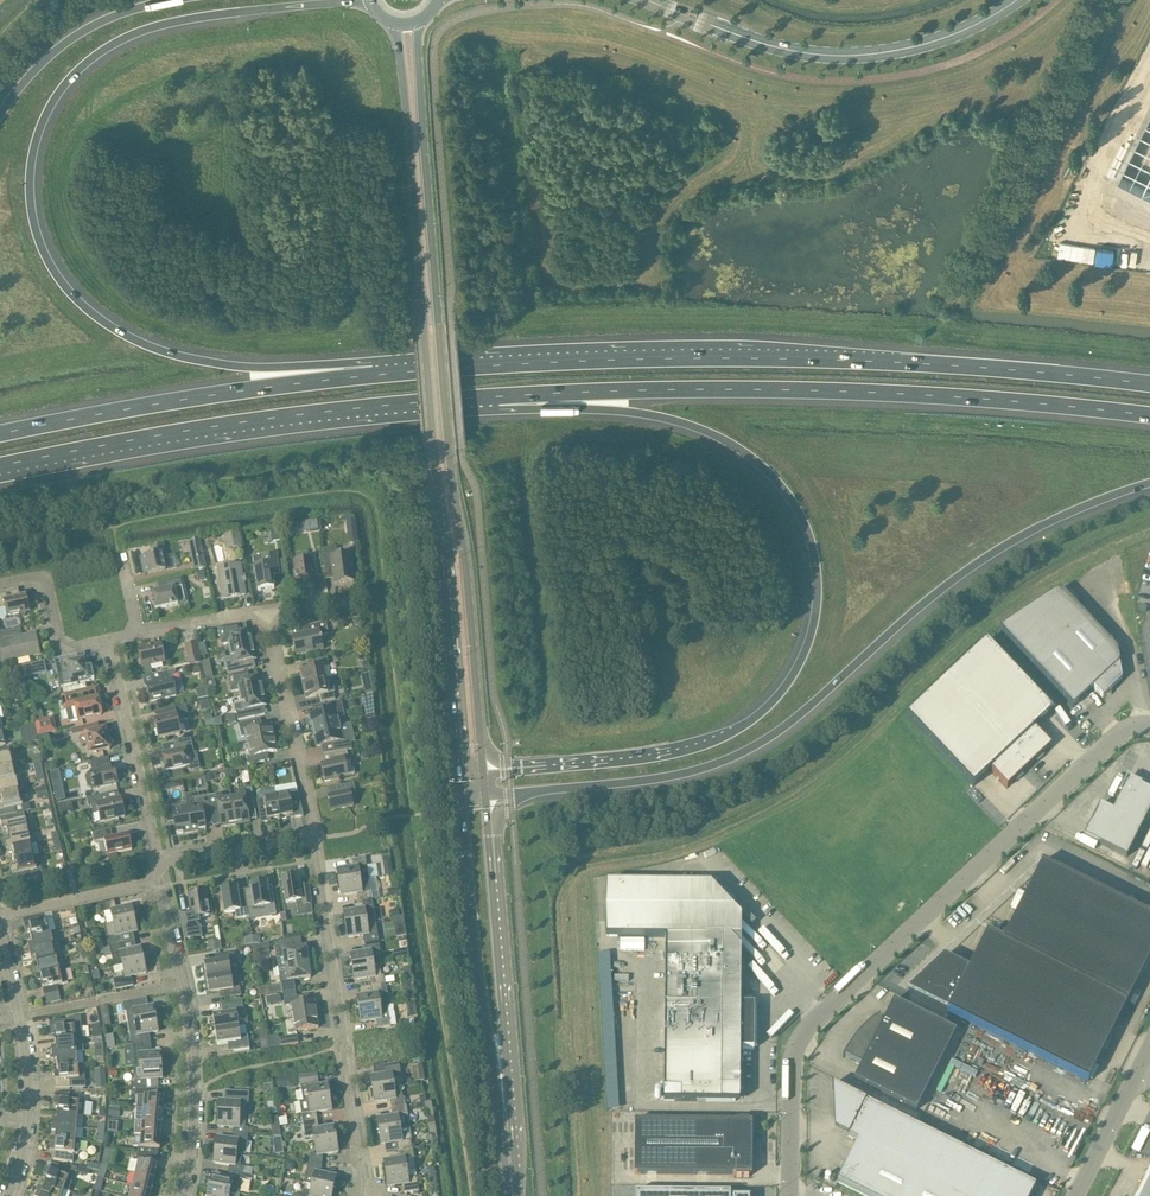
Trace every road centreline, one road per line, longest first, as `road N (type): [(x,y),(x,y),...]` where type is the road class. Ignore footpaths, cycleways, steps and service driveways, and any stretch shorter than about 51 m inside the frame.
road 1 (motorway): [(377,375),(333,364),(216,364),(123,335),(70,294),(52,268),(30,183),(52,104),(97,54),(127,36),(204,15),(330,3),(376,7)]
road 2 (motorway): [(499,396),(535,409),(656,415),(739,448),(800,513),(818,589),(810,638),(787,686),(735,731),(652,758),(484,776)]
road 3 (motorway): [(1149,383),(819,358),(377,375)]
road 4 (primary): [(392,21),(427,337),(461,788)]
road 5 (primary): [(484,776),(419,50),(425,18)]
road 6 (motorway): [(485,796),(653,780),(749,750),(993,554),(1060,517),(1149,483)]
road 7 (motorway): [(499,396),(832,391),(1149,415)]
road 8 (unclassified): [(790,1195),(792,1066),(807,1028),(1123,732),(1149,725)]
road 9 (motorway): [(0,466),(278,418),(499,396)]
road 10 (secondary): [(461,788),(513,1195)]
road 11 (secondary): [(513,1195),(485,796)]
road 12 (secondary): [(646,0),(773,46),(848,55),(930,42),(1015,0)]
road 13 (motorway): [(377,375),(0,434)]
road 14 (residential): [(359,1195),(367,1163),(313,834)]
road 15 (residential): [(183,1195),(194,1065),(159,882)]
road 16 (residential): [(2,919),(30,1095),(11,1195)]
road 17 (residential): [(313,834),(271,611)]
road 18 (residential): [(160,860),(109,640)]
road 19 (motorway): [(174,0),(103,20),(68,42),(0,115)]
road 20 (residential): [(109,640),(71,648),(57,637),(44,578),(0,585)]
road 21 (residential): [(159,882),(2,919)]
road 22 (residential): [(160,860),(313,834)]
road 23 (unclassified): [(1074,1195),(1141,1065)]
road 24 (residential): [(271,611),(137,633)]

